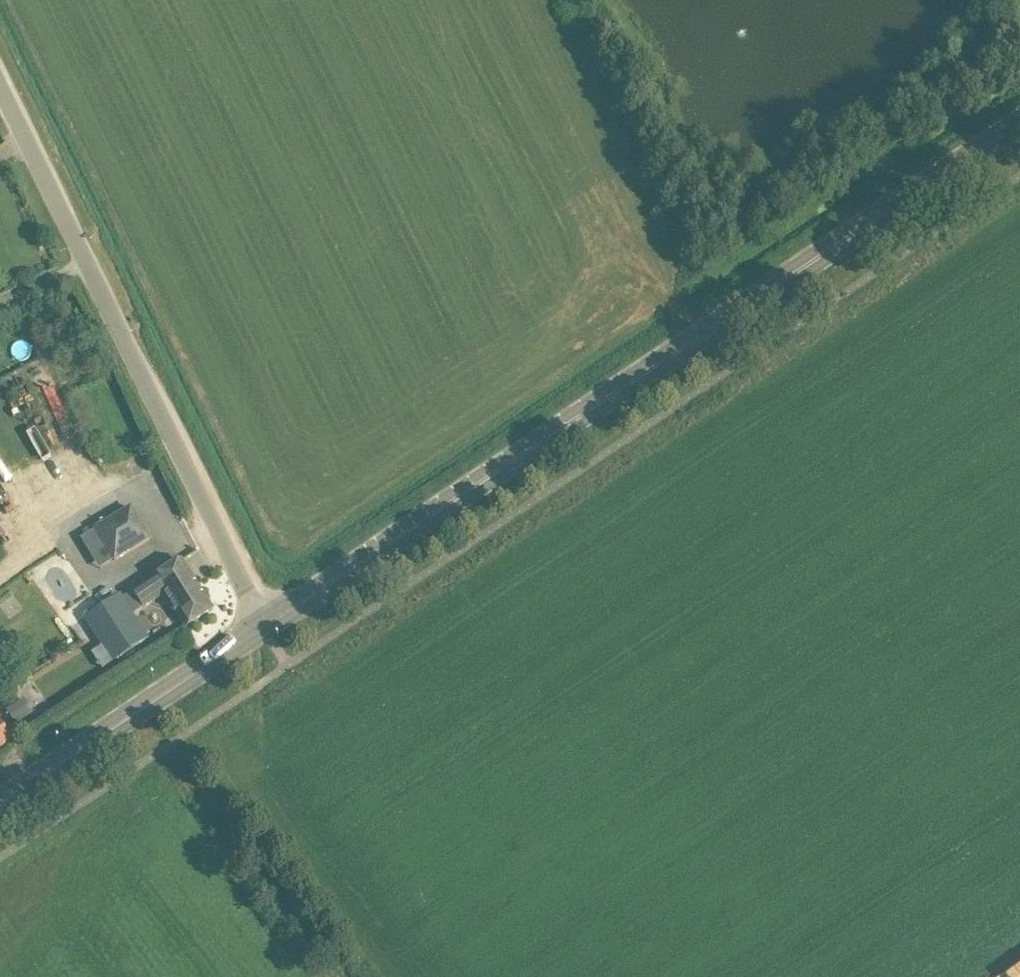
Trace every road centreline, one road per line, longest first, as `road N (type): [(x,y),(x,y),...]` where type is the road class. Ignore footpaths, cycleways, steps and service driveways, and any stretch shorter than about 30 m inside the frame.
road 1 (secondary): [(268,619),(1019,127)]
road 2 (unclassified): [(268,619),(0,73)]
road 3 (secondary): [(0,798),(268,619)]
road 4 (track): [(161,755),(332,976)]

